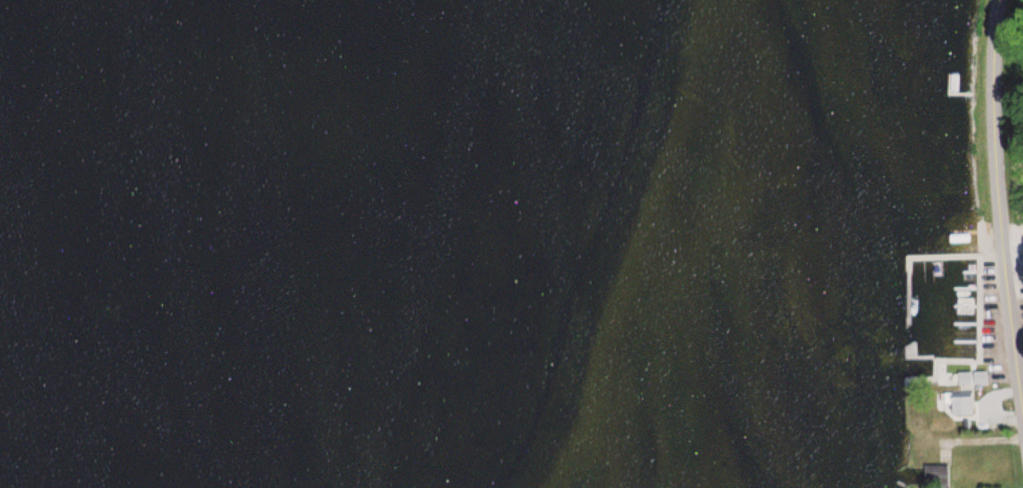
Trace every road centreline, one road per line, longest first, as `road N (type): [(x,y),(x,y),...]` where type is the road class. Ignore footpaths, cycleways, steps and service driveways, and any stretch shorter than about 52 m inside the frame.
road 1 (tertiary): [(1022,364),(1005,250),(1011,0)]

